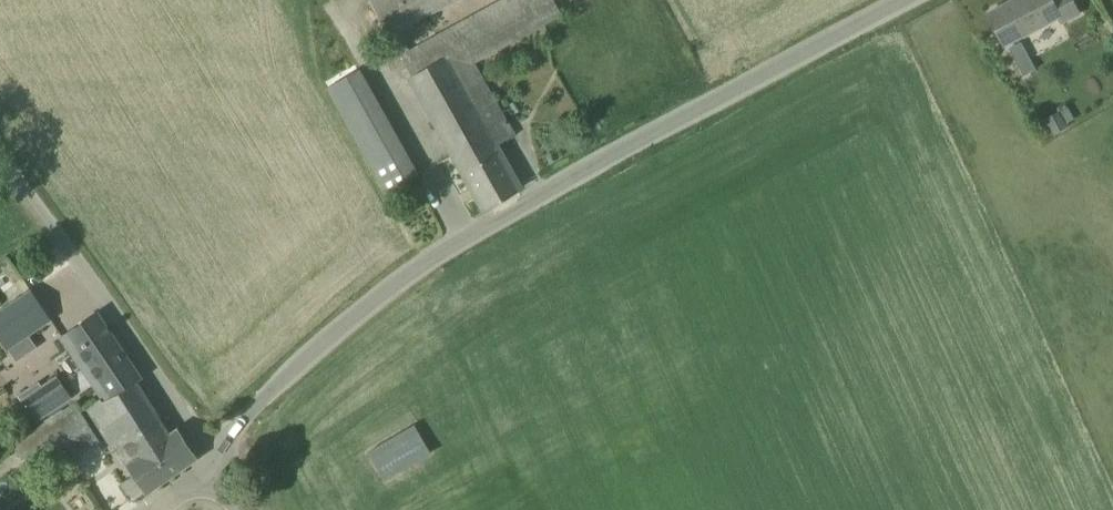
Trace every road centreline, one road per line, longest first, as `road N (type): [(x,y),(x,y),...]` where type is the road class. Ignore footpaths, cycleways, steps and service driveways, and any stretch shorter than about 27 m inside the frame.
road 1 (unclassified): [(219,463),(235,426),(420,271),(569,179),(909,0)]
road 2 (unclassified): [(219,463),(0,125)]

